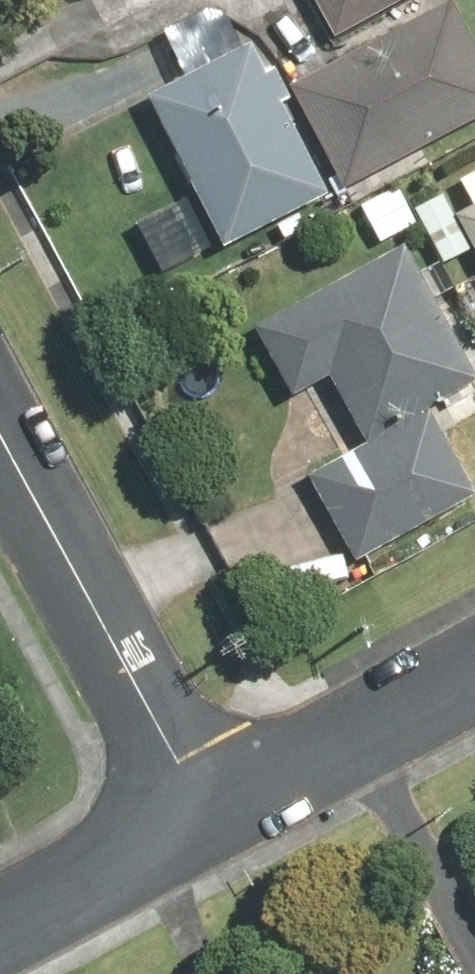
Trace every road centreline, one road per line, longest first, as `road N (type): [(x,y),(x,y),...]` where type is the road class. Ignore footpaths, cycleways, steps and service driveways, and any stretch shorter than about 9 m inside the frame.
road 1 (residential): [(0,431),(207,817)]
road 2 (residential): [(207,817),(474,669)]
road 3 (residential): [(0,929),(207,817)]

